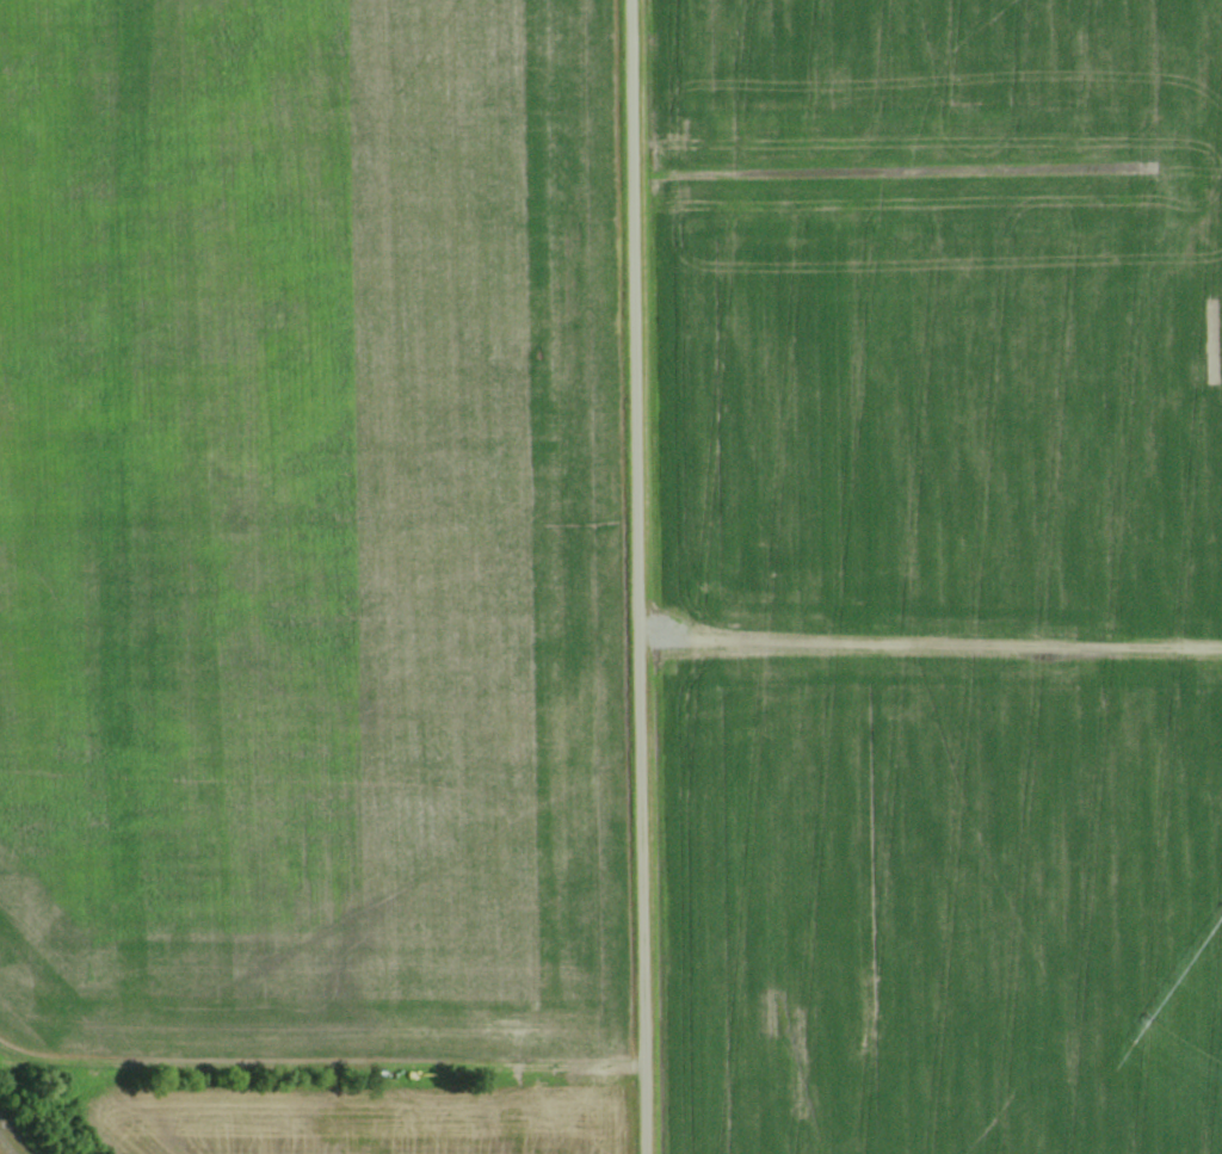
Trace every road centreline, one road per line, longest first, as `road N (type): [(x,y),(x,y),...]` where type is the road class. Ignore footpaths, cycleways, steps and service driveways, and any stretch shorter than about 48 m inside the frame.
road 1 (residential): [(644,1153),(633,0)]
road 2 (residential): [(1221,651),(828,649),(642,632)]

